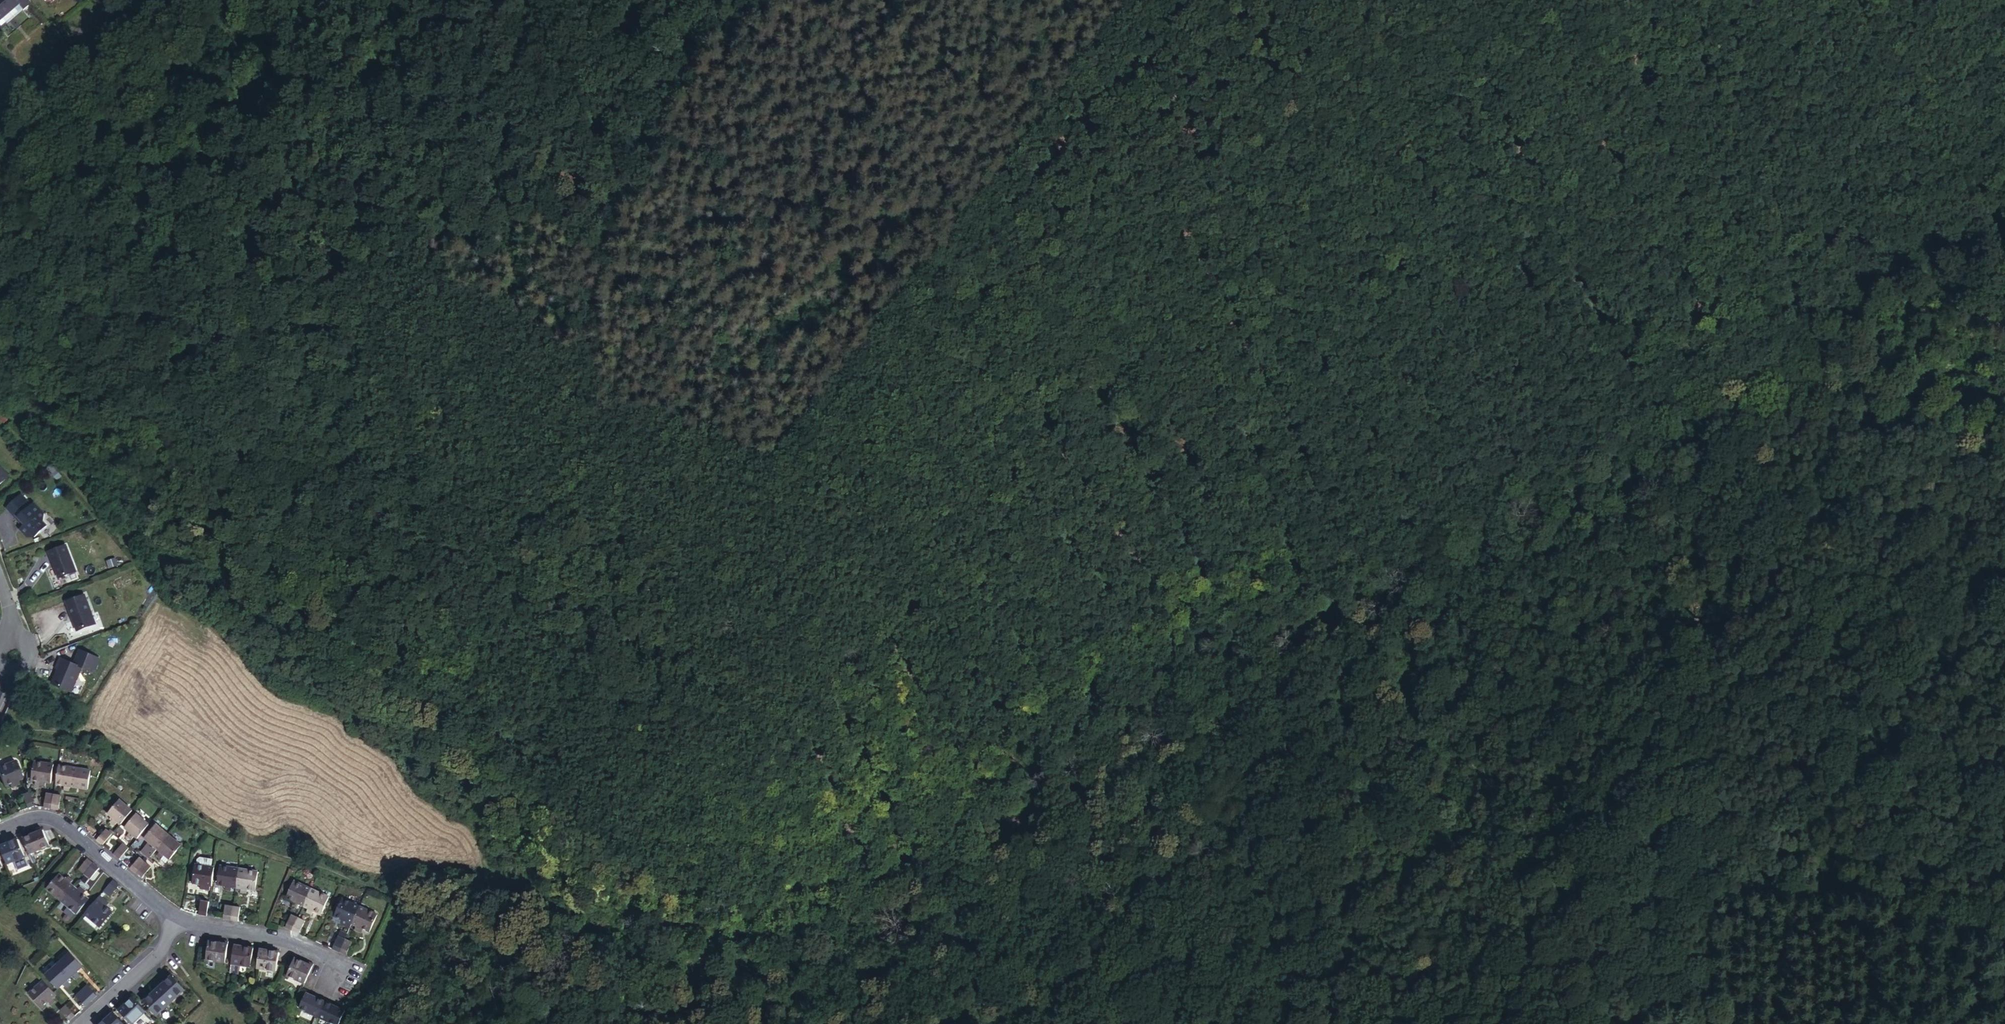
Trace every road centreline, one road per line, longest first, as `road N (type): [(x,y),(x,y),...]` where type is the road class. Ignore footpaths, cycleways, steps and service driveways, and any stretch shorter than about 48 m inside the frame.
road 1 (residential): [(176,921),(58,821),(35,818),(0,830)]
road 2 (residential): [(334,982),(324,956),(176,921)]
road 3 (residential): [(82,1023),(155,956),(176,921)]

